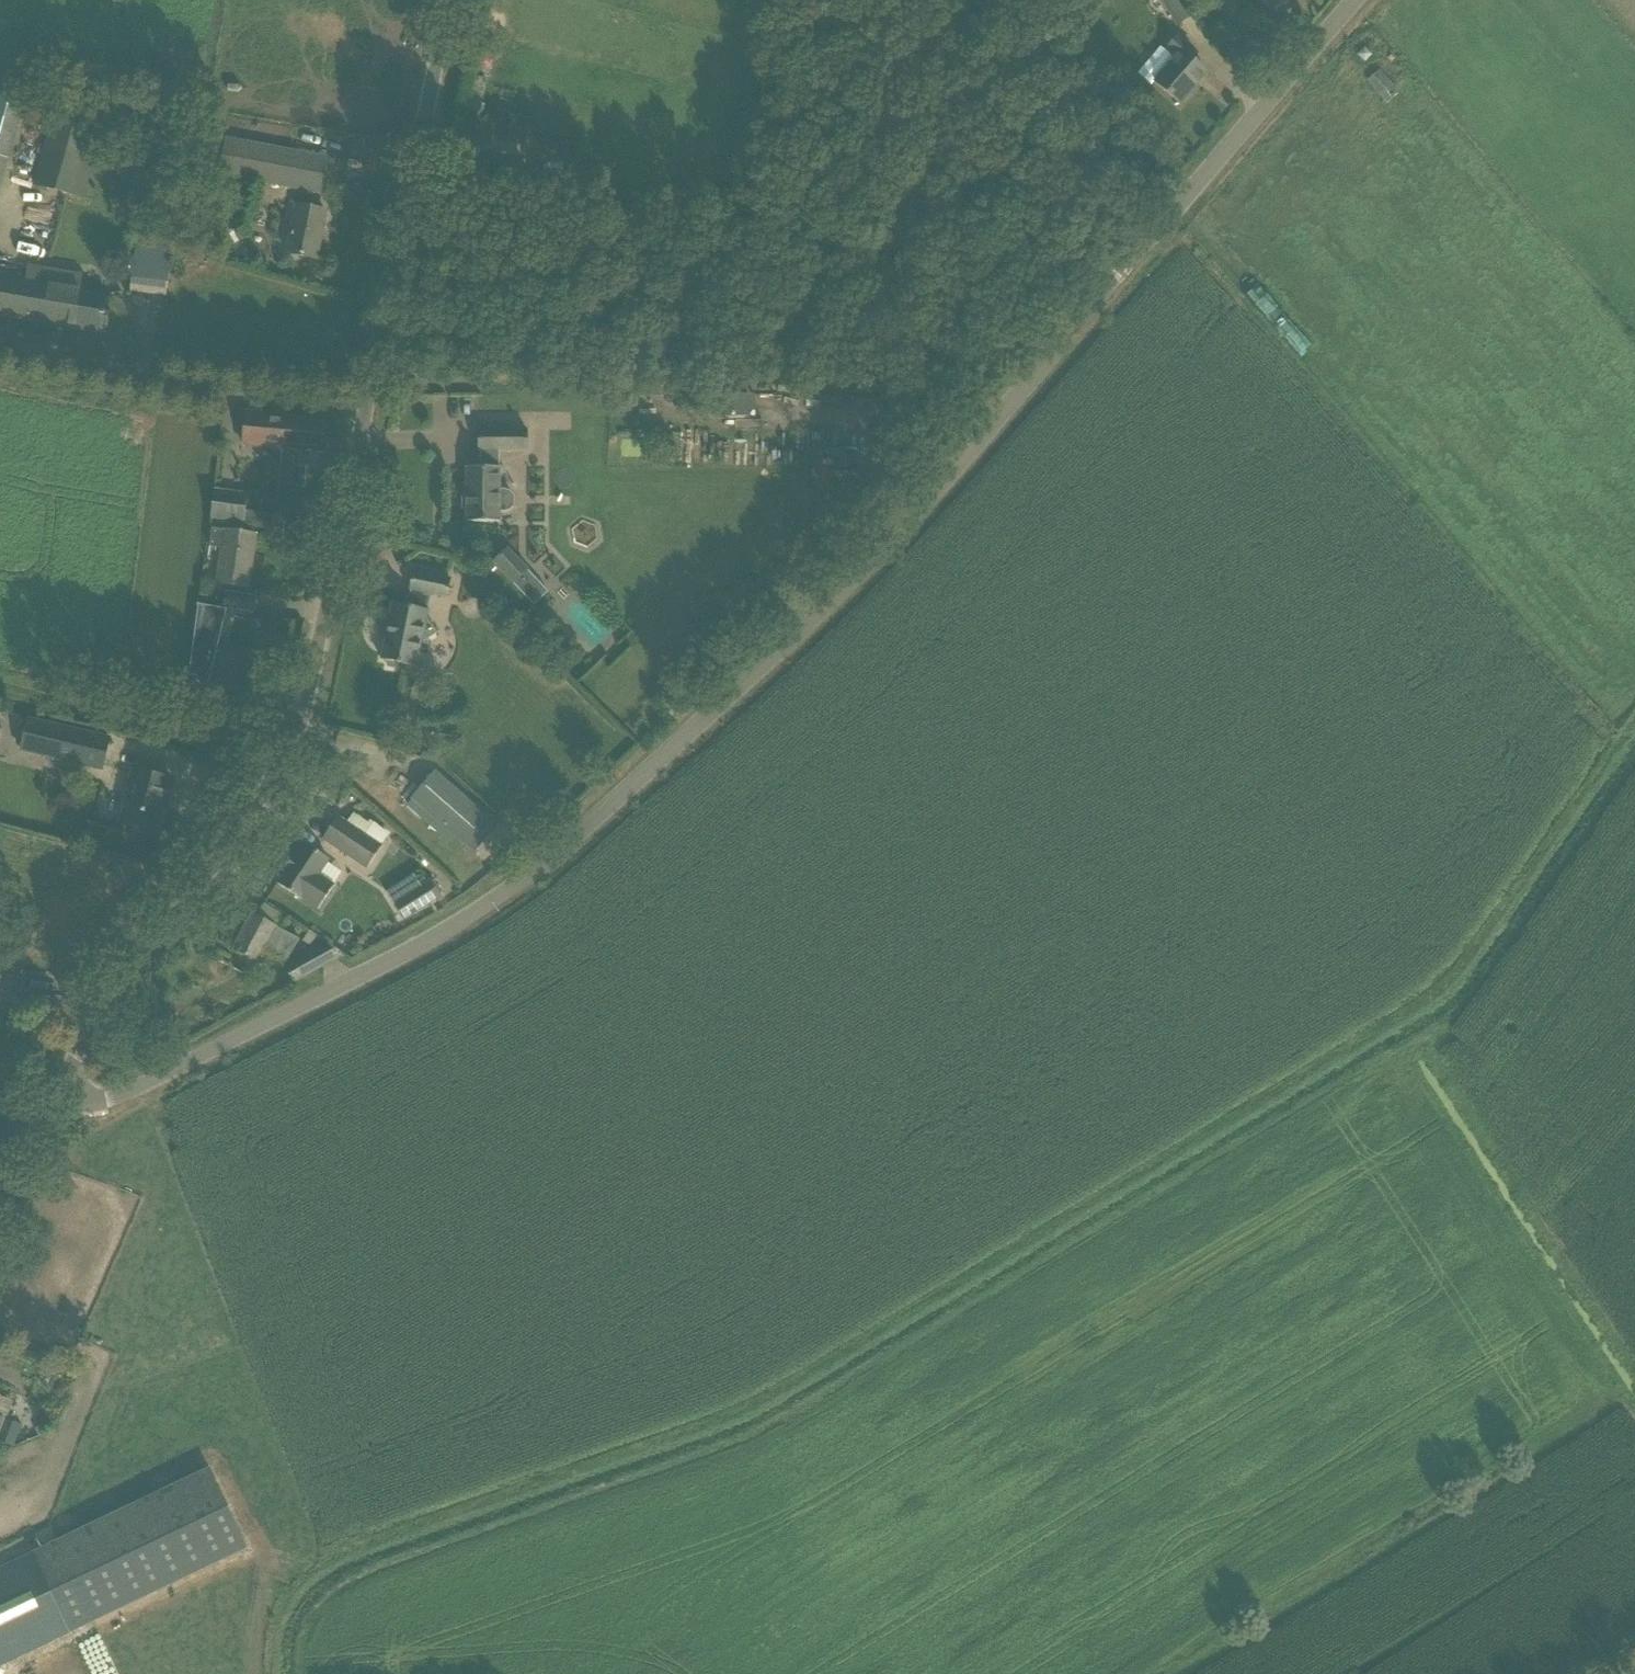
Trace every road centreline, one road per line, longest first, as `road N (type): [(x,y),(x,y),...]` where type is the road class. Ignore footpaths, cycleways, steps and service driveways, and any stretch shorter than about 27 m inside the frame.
road 1 (unclassified): [(54,1093),(108,1102),(424,945),(569,842),(806,630),(942,493),(1361,0)]
road 2 (unclassified): [(54,1093),(271,785),(303,692),(453,0)]
road 3 (track): [(0,696),(148,734),(271,785)]

